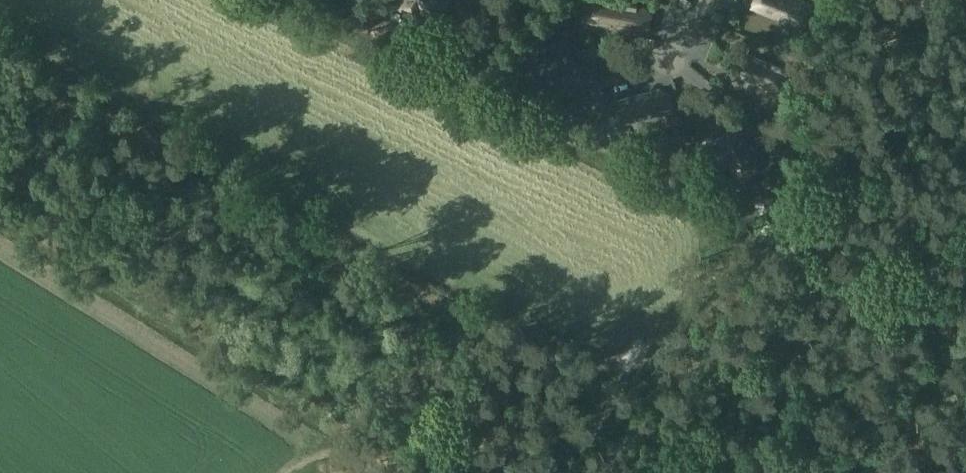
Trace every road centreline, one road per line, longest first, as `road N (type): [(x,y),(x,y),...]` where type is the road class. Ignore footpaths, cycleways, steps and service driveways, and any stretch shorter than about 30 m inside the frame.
road 1 (track): [(585,472),(675,411),(756,250),(774,248),(965,340)]

